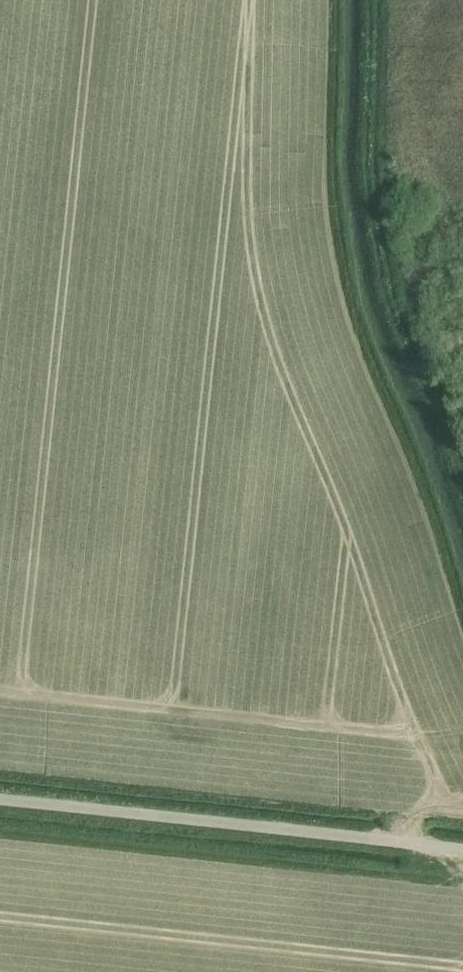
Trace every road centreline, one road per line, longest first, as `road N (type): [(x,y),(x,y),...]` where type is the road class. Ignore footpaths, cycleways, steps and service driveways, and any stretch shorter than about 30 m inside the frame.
road 1 (unclassified): [(462,845),(0,795)]

